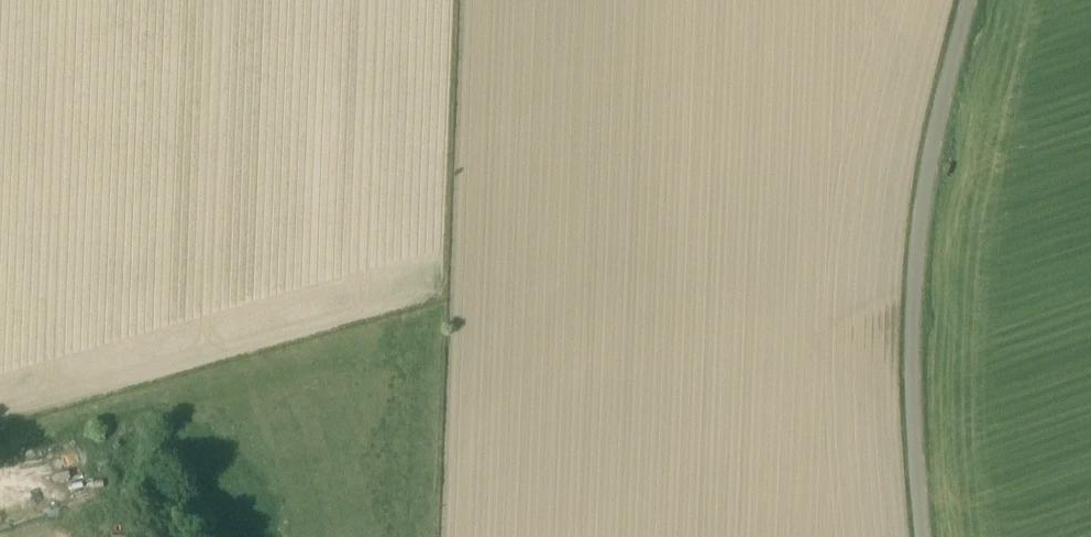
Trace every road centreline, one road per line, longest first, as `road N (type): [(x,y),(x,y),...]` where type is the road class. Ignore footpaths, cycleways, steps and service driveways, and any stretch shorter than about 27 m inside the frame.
road 1 (unclassified): [(910,536),(895,400),(901,288),(963,0)]

